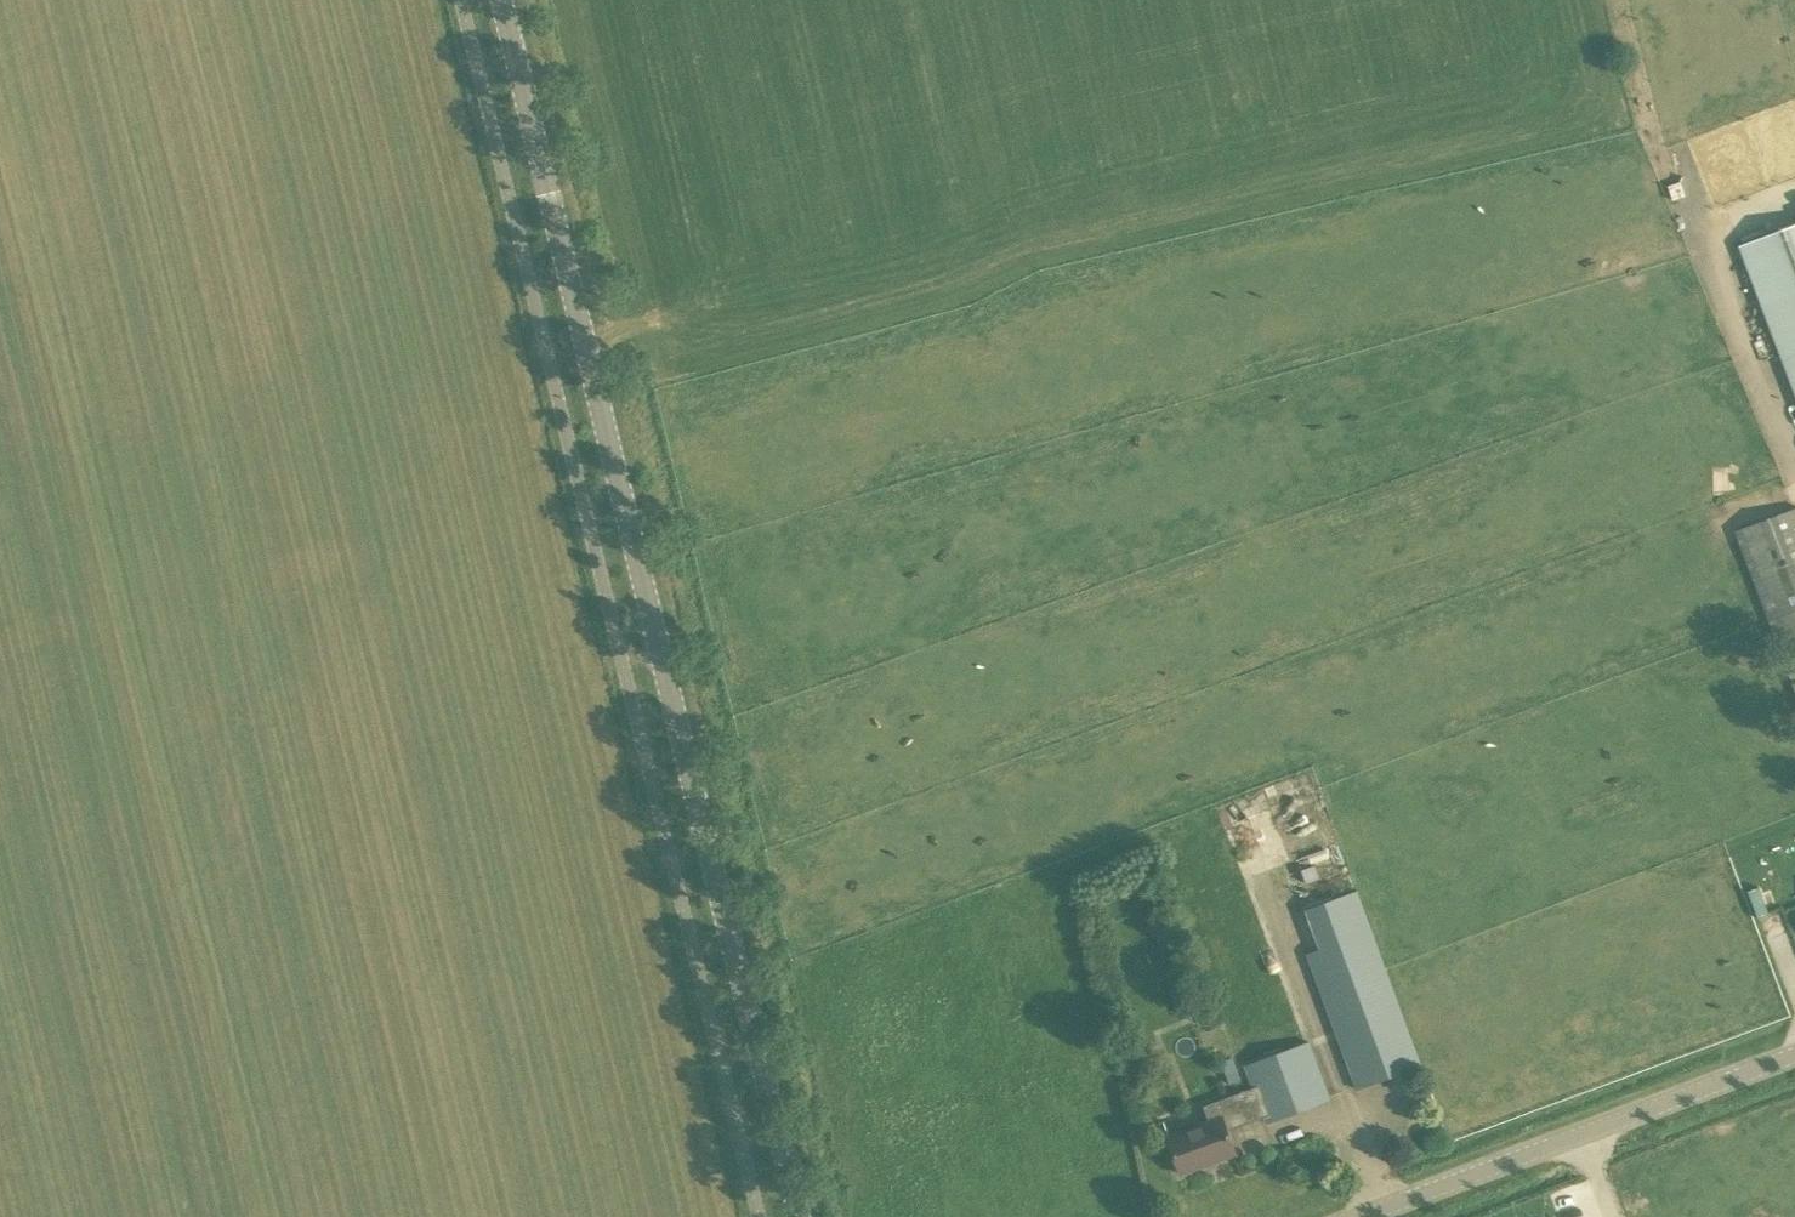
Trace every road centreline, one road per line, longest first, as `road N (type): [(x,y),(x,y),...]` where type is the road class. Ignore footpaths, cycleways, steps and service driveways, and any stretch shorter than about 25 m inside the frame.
road 1 (tertiary): [(804,1216),(503,0)]
road 2 (tertiary): [(1794,1057),(1359,1216)]

